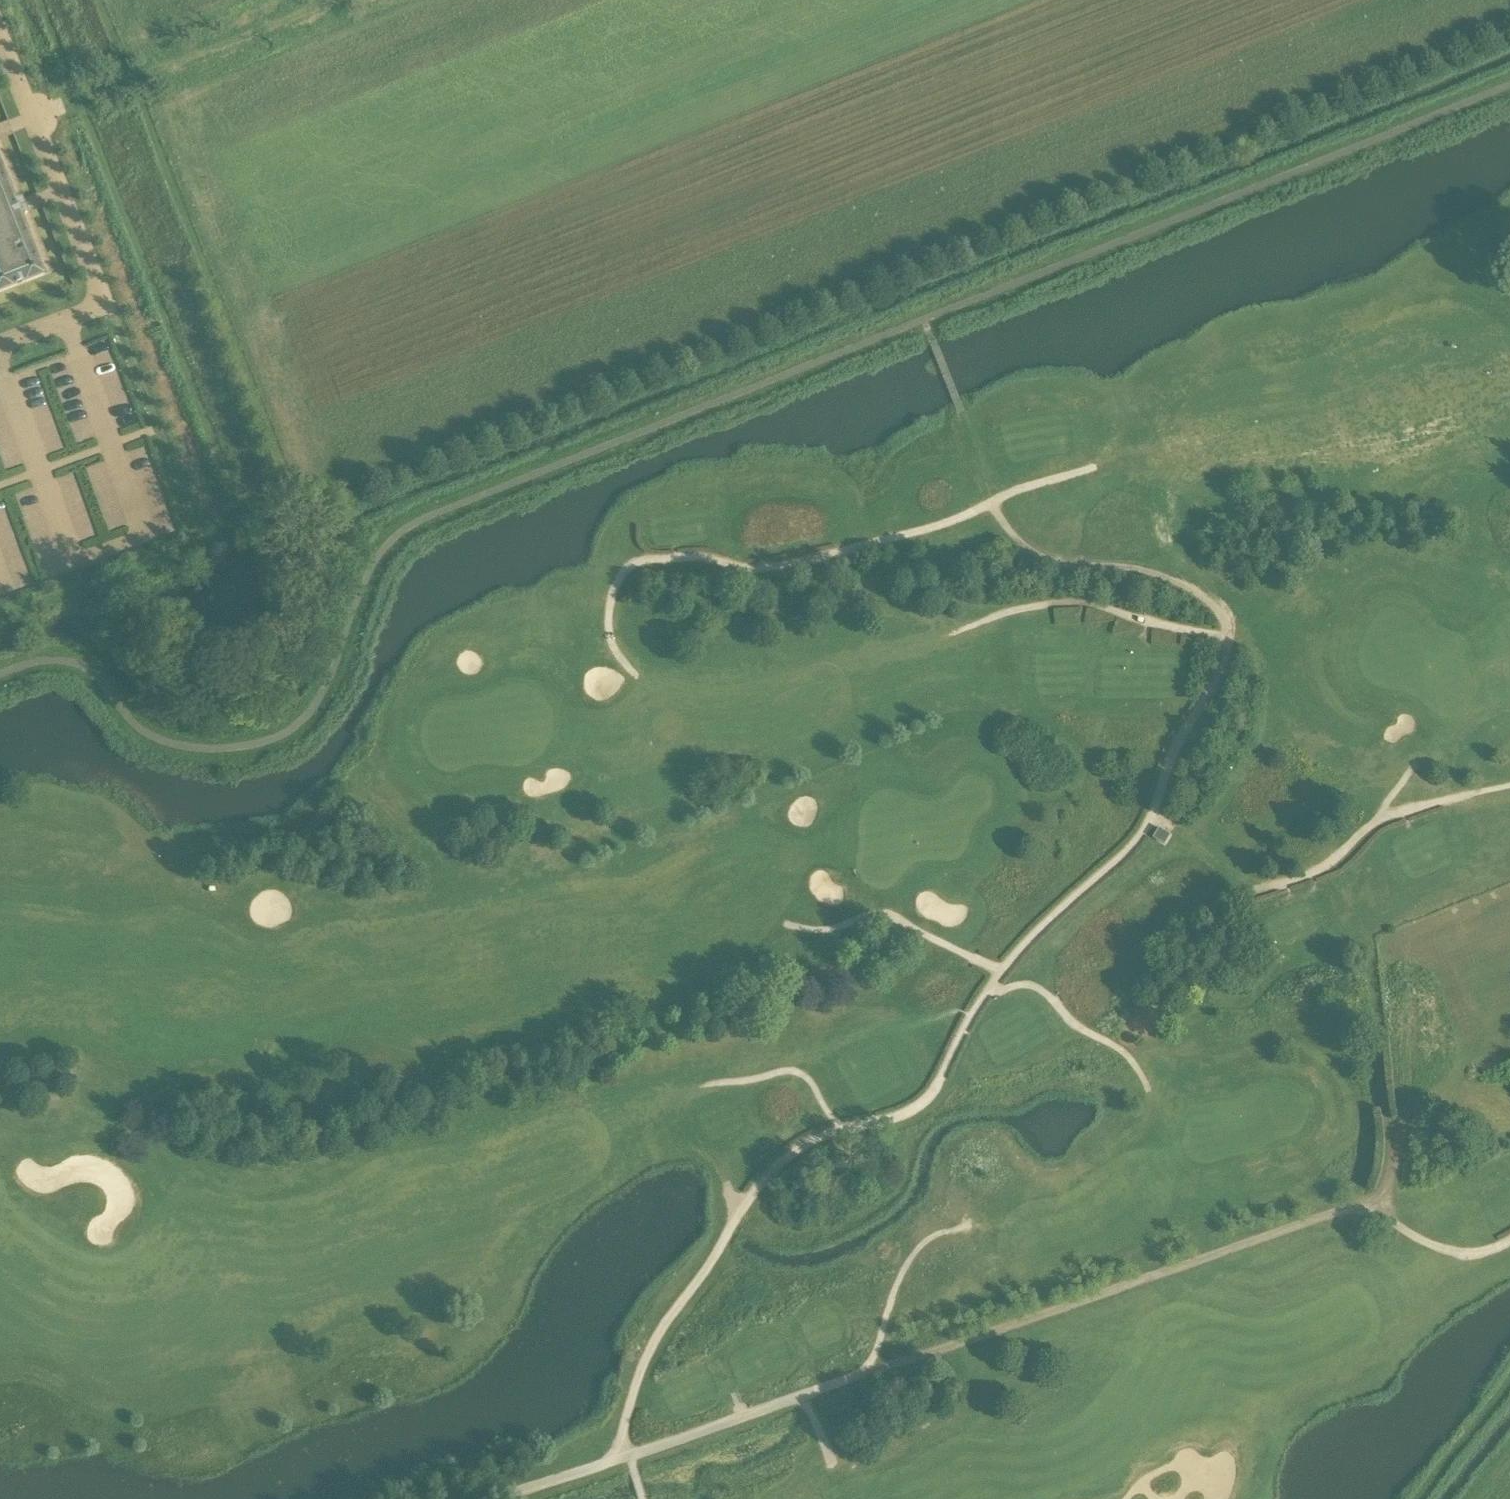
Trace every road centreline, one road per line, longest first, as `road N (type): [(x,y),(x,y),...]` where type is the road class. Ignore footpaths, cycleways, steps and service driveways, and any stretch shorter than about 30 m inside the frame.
road 1 (track): [(1375,1200),(873,1371)]
road 2 (track): [(526,1491),(873,1371)]

